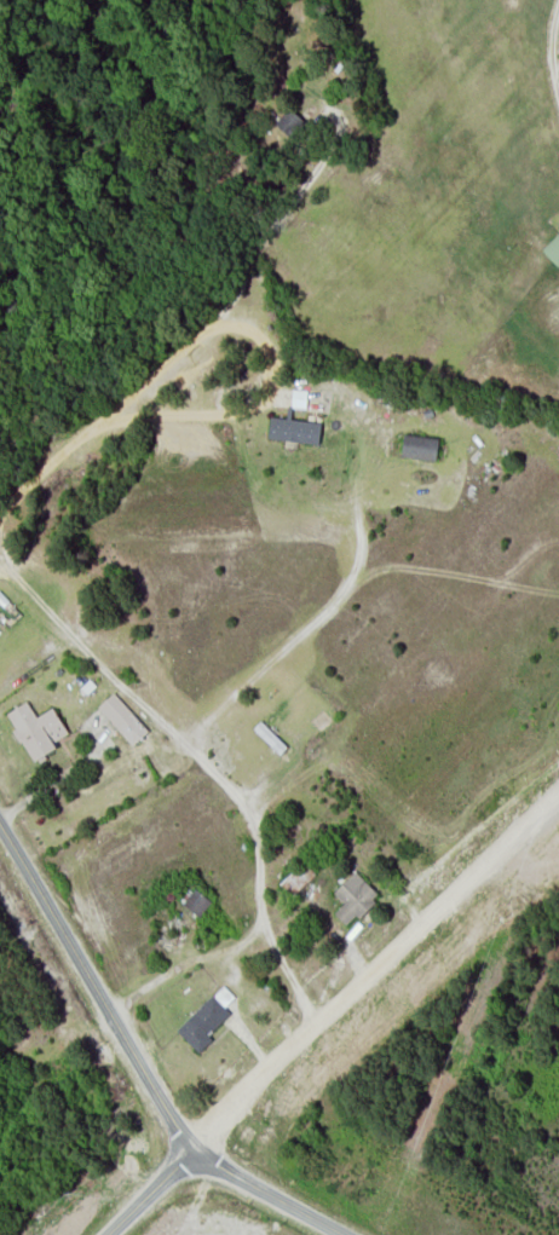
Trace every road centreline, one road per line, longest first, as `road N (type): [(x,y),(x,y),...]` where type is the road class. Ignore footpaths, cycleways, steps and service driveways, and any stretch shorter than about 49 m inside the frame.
road 1 (residential): [(0,508),(41,462),(223,310),(350,106)]
road 2 (tertiary): [(0,824),(192,1152)]
road 3 (tertiary): [(321,1029),(558,817)]
road 4 (tertiary): [(192,1152),(321,1029)]
road 5 (residential): [(192,1152),(348,1234)]

